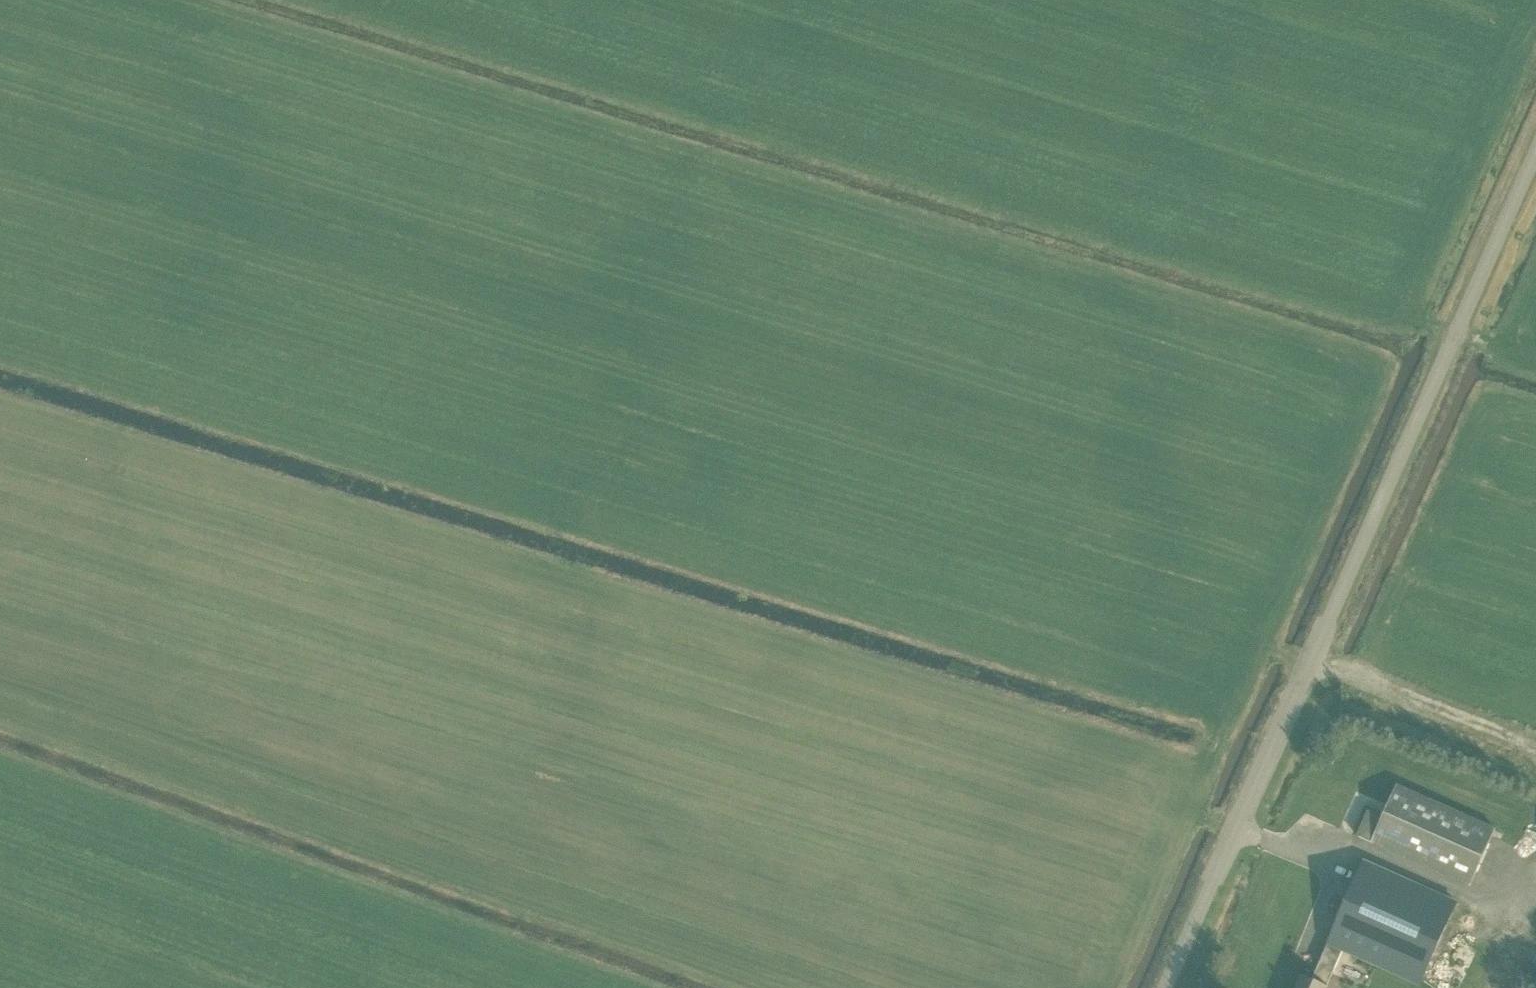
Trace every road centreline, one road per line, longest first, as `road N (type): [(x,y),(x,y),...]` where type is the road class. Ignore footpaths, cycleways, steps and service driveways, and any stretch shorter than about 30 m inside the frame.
road 1 (unclassified): [(1165,987),(1535,149)]

